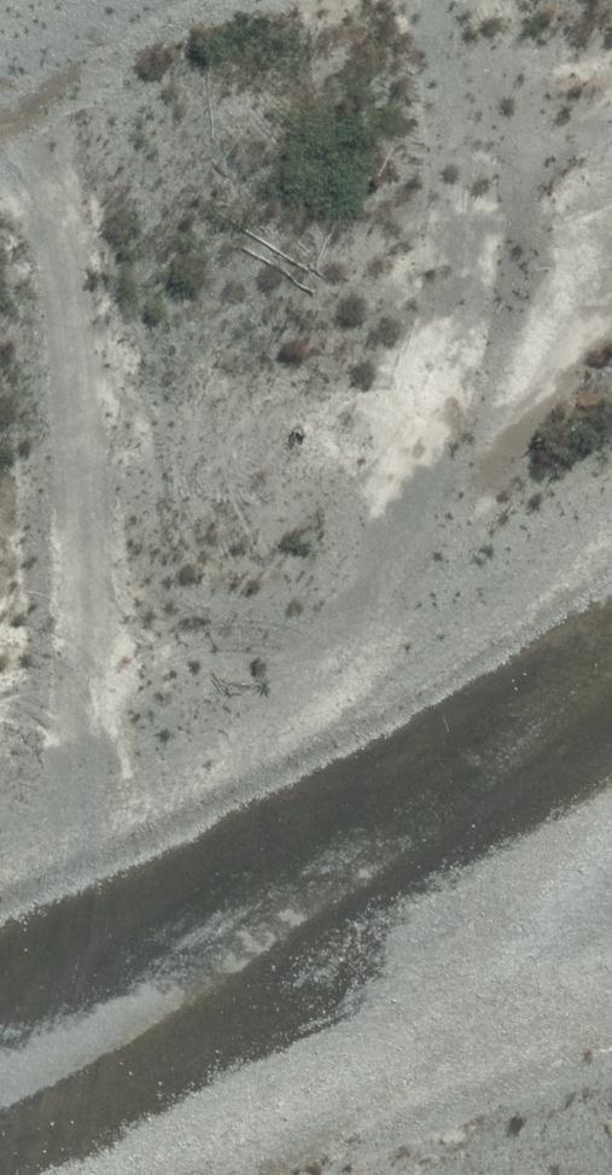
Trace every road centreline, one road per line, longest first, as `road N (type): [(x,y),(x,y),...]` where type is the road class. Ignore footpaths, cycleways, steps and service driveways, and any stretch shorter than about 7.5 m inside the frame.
road 1 (track): [(76,1044),(90,672),(63,181),(34,14)]
road 2 (track): [(426,403),(218,725),(19,1174)]

